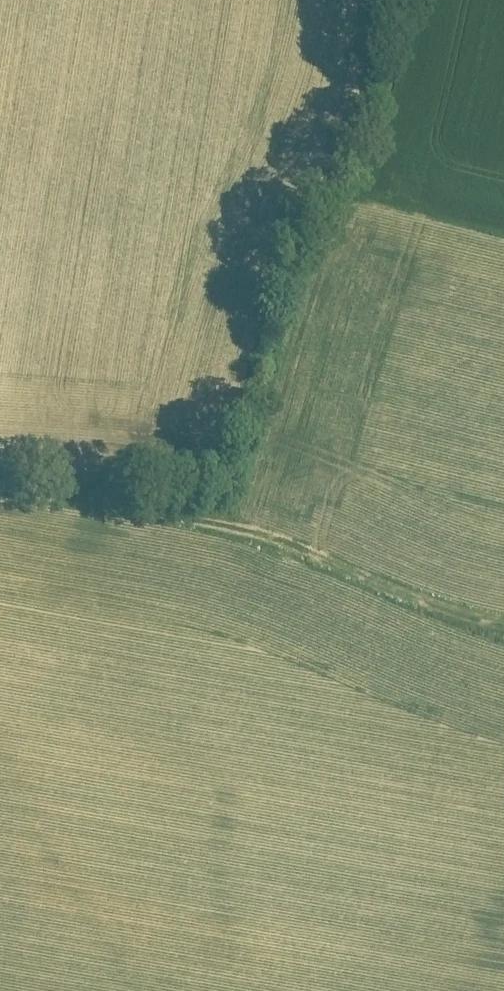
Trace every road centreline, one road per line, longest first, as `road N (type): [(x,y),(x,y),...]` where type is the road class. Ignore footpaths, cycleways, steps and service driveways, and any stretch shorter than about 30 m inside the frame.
road 1 (track): [(0,484),(211,523),(503,628)]

